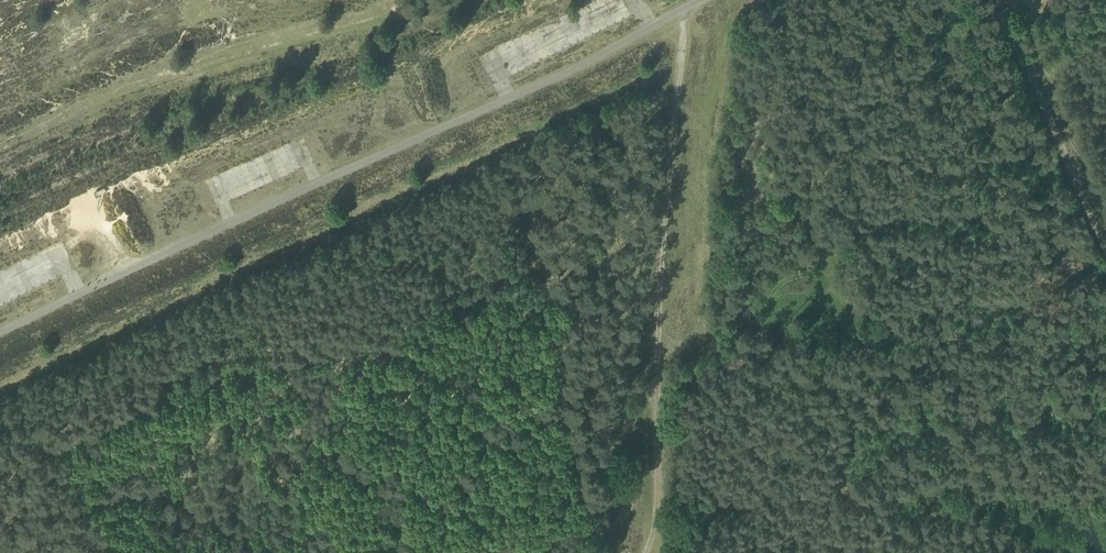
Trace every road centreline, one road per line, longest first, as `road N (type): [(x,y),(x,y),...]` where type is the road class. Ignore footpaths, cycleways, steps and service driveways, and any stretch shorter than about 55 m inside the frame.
road 1 (track): [(0,337),(706,0)]
road 2 (track): [(684,11),(661,308),(658,500),(647,552)]
road 3 (track): [(802,535),(745,504),(689,488),(685,384),(708,363),(750,350),(765,298),(779,283),(830,276),(838,292)]
road 4 (track): [(1105,234),(1001,0)]

